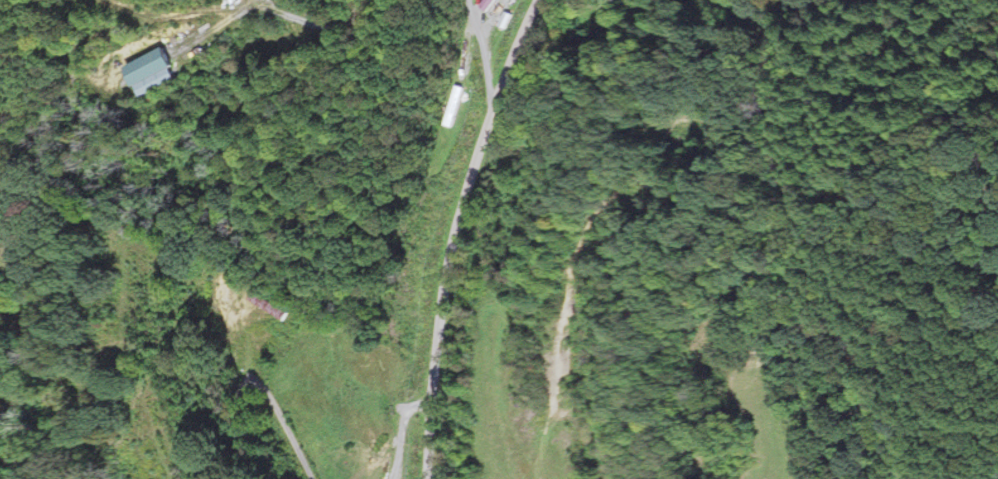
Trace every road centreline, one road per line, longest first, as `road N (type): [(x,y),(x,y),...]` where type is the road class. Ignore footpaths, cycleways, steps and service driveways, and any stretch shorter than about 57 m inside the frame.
road 1 (residential): [(427,478),(454,238),(491,116),(540,0)]
road 2 (track): [(934,245),(935,290),(954,344),(969,356),(997,353)]

